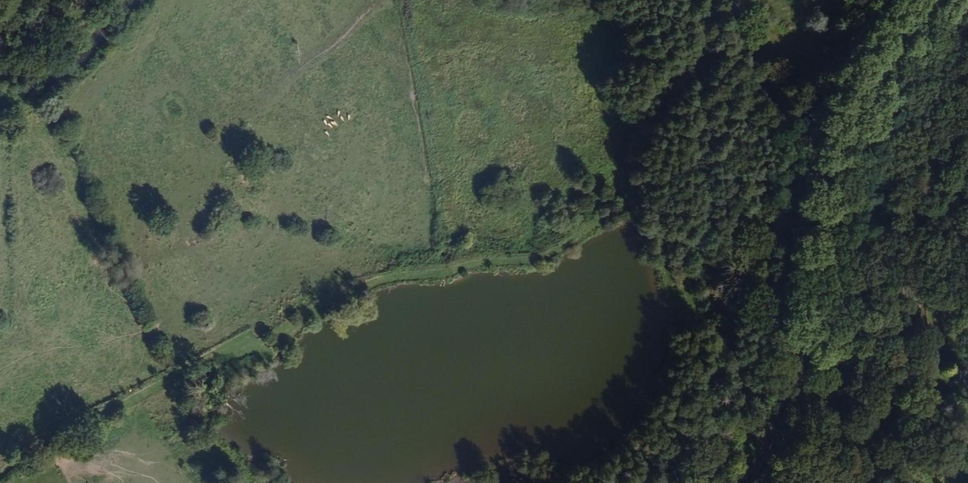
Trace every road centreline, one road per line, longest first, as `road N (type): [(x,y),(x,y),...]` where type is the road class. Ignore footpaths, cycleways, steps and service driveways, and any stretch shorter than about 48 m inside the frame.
road 1 (primary): [(744,482),(798,361),(874,130),(917,34),(942,0)]

